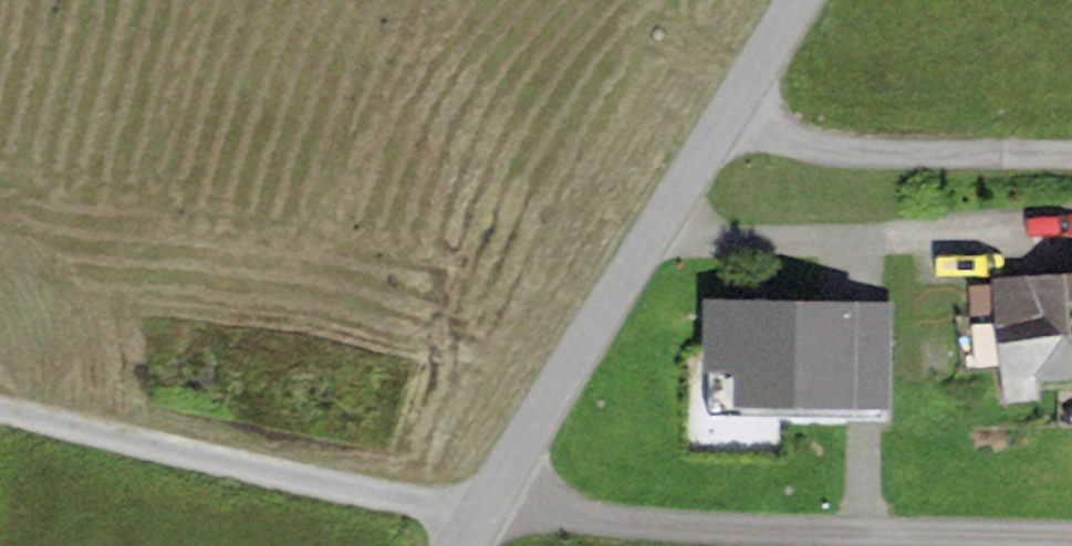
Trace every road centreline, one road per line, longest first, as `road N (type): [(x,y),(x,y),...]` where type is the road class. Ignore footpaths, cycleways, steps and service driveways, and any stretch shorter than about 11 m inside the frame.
road 1 (unclassified): [(1071,535),(622,525),(482,512)]
road 2 (track): [(0,406),(302,480),(482,512)]
road 3 (unclassified): [(482,512),(732,115)]
road 4 (residential): [(732,115),(855,155),(1071,154)]
road 5 (unclassified): [(732,115),(803,0)]

